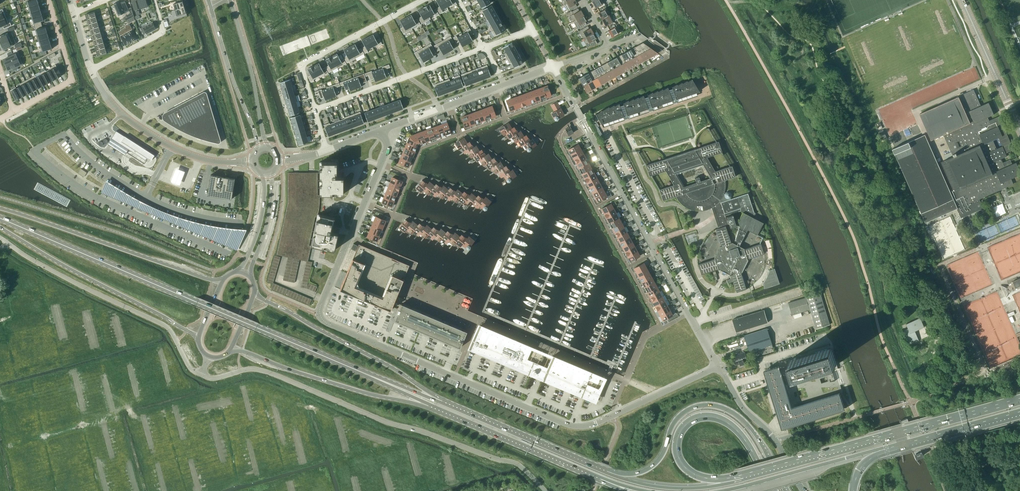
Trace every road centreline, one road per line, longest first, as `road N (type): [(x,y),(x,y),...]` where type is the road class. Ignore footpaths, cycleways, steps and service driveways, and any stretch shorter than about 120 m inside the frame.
road 1 (residential): [(320,314),(577,426),(719,367)]
road 2 (primary): [(357,370),(0,218)]
road 3 (unclassified): [(544,490),(516,464),(386,422),(260,370),(202,375)]
road 4 (residential): [(719,367),(552,67)]
road 5 (trunk): [(1019,402),(744,478)]
road 6 (trunk): [(785,490),(754,432),(711,405),(681,414),(647,469),(607,473)]
road 7 (primary): [(222,280),(0,208)]
road 8 (trunk): [(744,478),(689,471),(677,452),(683,428),(706,416),(731,425),(773,490)]
road 9 (primary): [(0,226),(198,338)]
road 10 (primary): [(442,403),(254,293)]
road 11 (primary): [(231,347),(370,394),(430,404)]
road 12 (residential): [(320,314),(388,147),(383,130)]
road 13 (residential): [(91,71),(122,114),(171,146),(213,161),(254,163)]
road 14 (primary): [(430,404),(601,477)]
road 15 (residential): [(315,109),(301,65),(424,0)]
road 16 (residential): [(315,109),(484,48)]
road 17 (primary): [(607,473),(442,403)]
road 18 (unclassified): [(162,323),(10,244)]
road 19 (trunk): [(718,490),(876,452)]
road 20 (tertiary): [(268,150),(230,0)]
road 21 (tertiary): [(210,5),(258,152)]
road 22 (residential): [(49,0),(73,80),(14,111)]
road 23 (unclassified): [(804,490),(719,367)]
road 24 (trunk): [(876,452),(1019,411)]
road 25 (tertiary): [(1019,129),(962,0)]
road 26 (residential): [(383,130),(502,85)]

